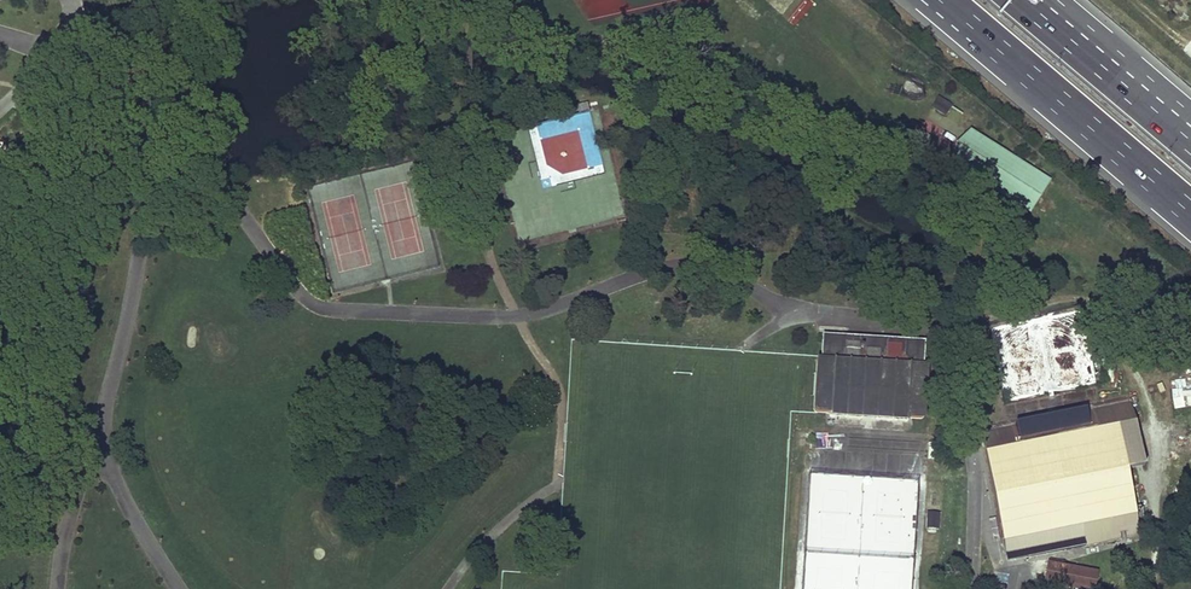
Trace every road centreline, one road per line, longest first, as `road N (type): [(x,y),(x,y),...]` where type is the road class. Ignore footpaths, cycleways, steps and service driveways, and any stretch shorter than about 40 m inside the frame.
road 1 (motorway): [(947,0),(1190,208)]
road 2 (motorway): [(1190,140),(1057,28)]

